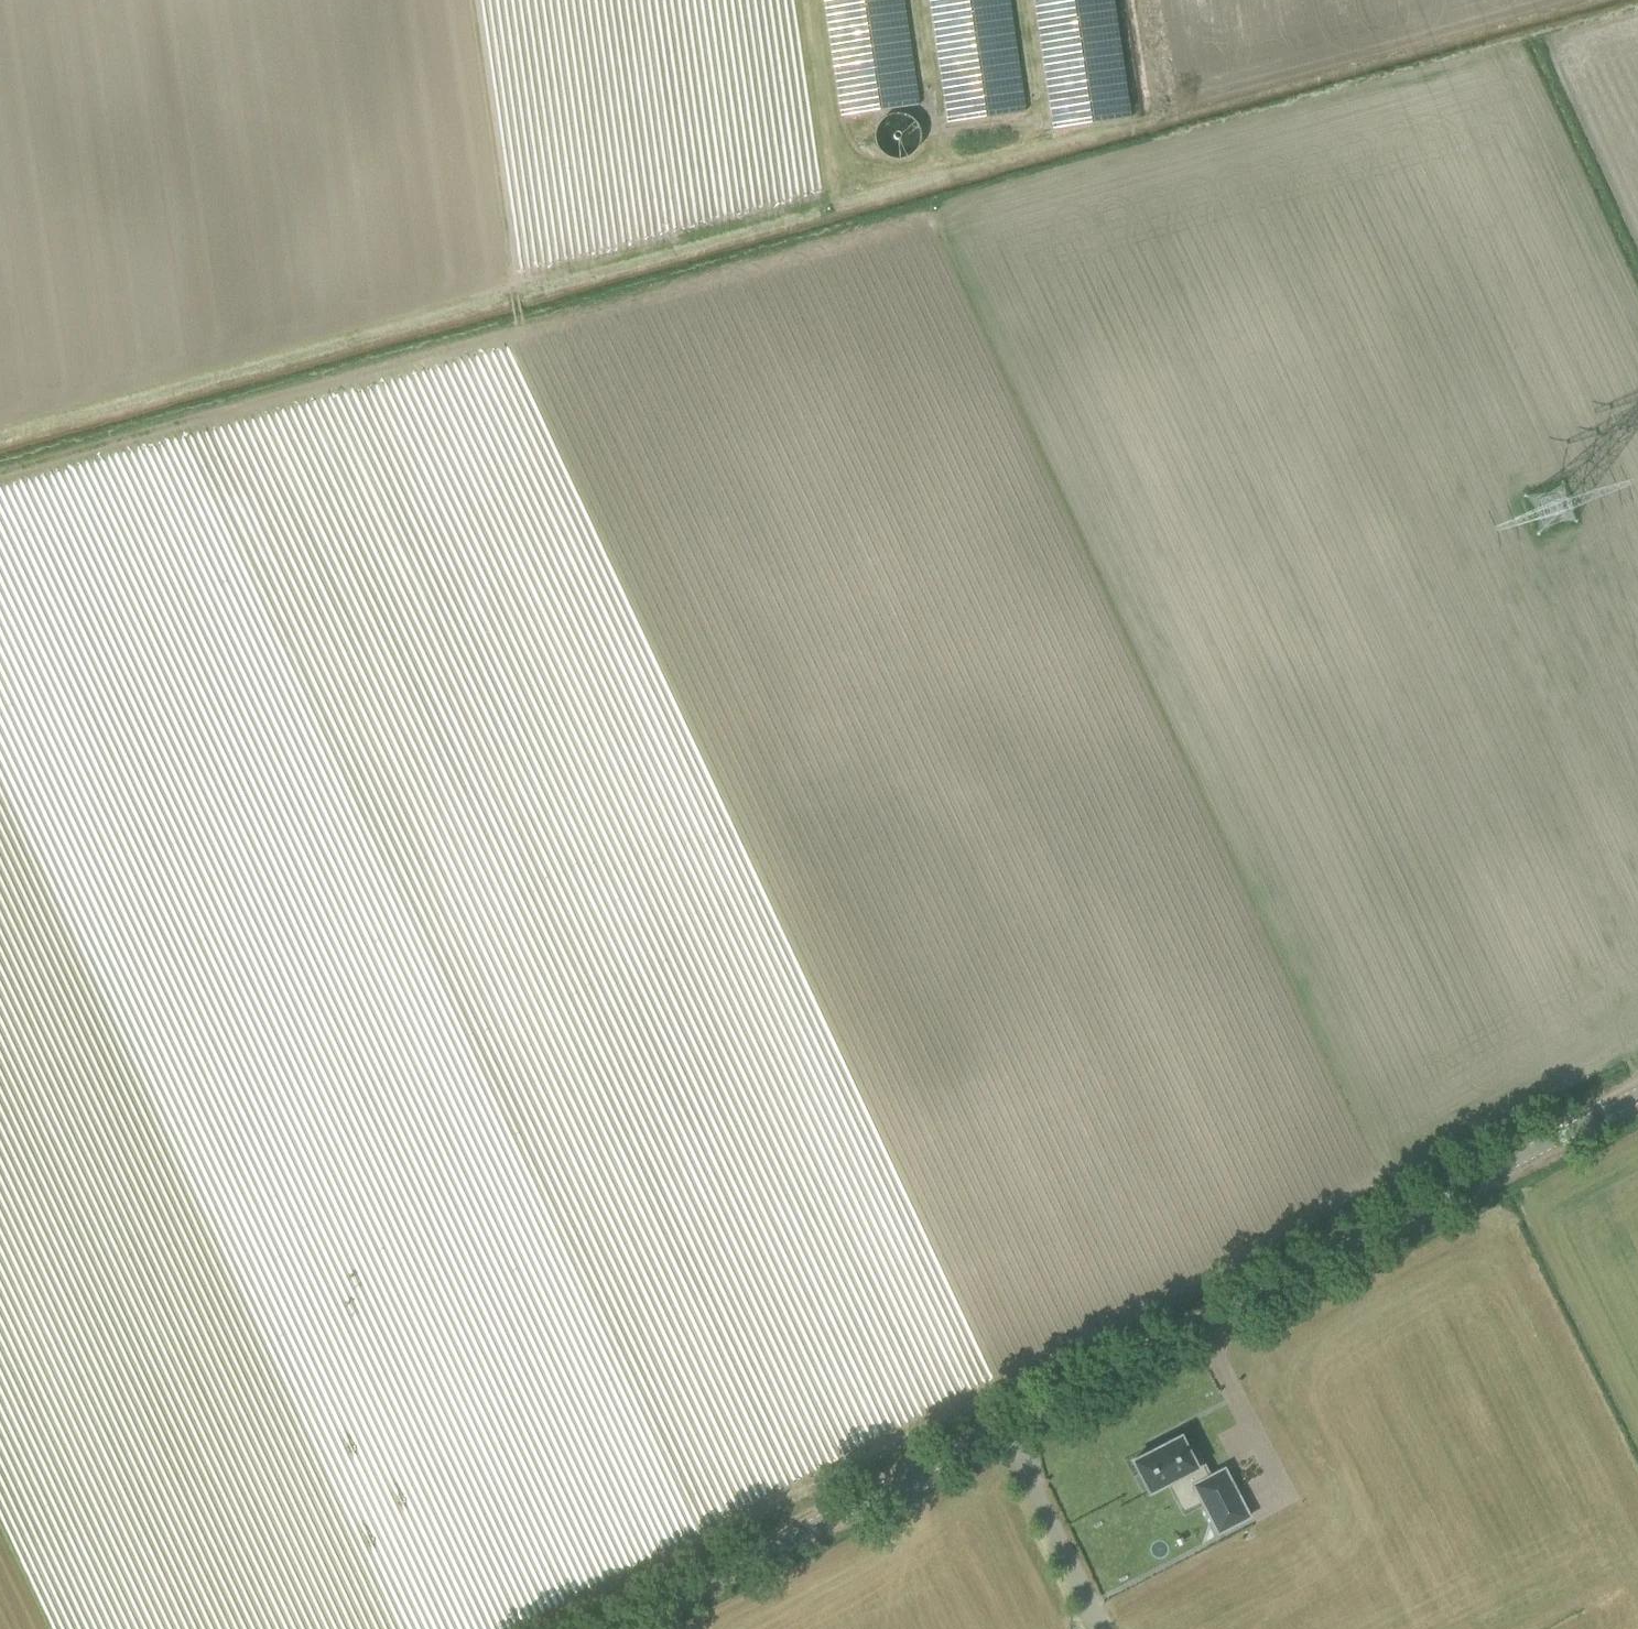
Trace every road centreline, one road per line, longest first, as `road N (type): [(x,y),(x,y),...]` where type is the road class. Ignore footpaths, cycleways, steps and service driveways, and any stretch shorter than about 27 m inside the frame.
road 1 (tertiary): [(571,1628),(1637,1075)]
road 2 (track): [(809,0),(826,122),(845,162)]

